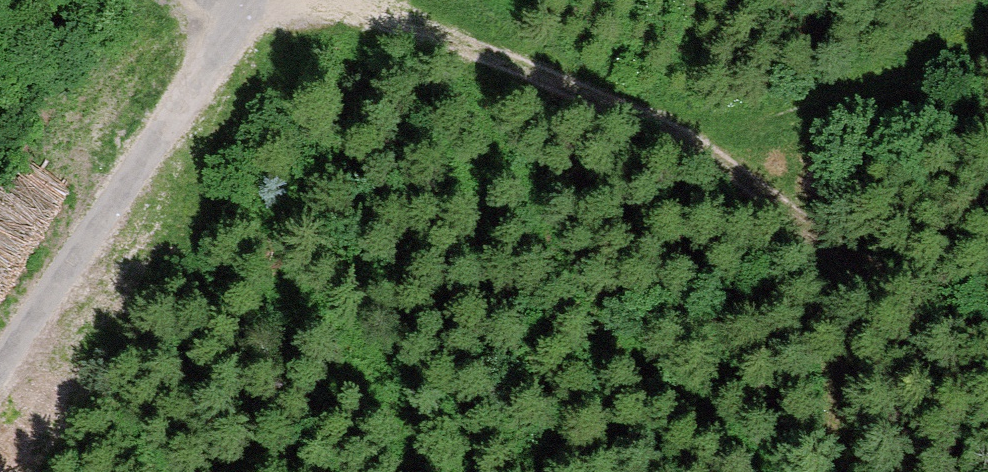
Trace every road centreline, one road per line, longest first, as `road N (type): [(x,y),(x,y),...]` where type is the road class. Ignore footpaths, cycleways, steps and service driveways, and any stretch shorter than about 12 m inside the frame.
road 1 (track): [(827,471),(840,379),(839,310),(823,247),(698,128),(480,59),(227,0)]
road 2 (track): [(0,353),(241,0)]
road 3 (track): [(698,128),(987,47)]
road 4 (track): [(823,247),(987,336)]

